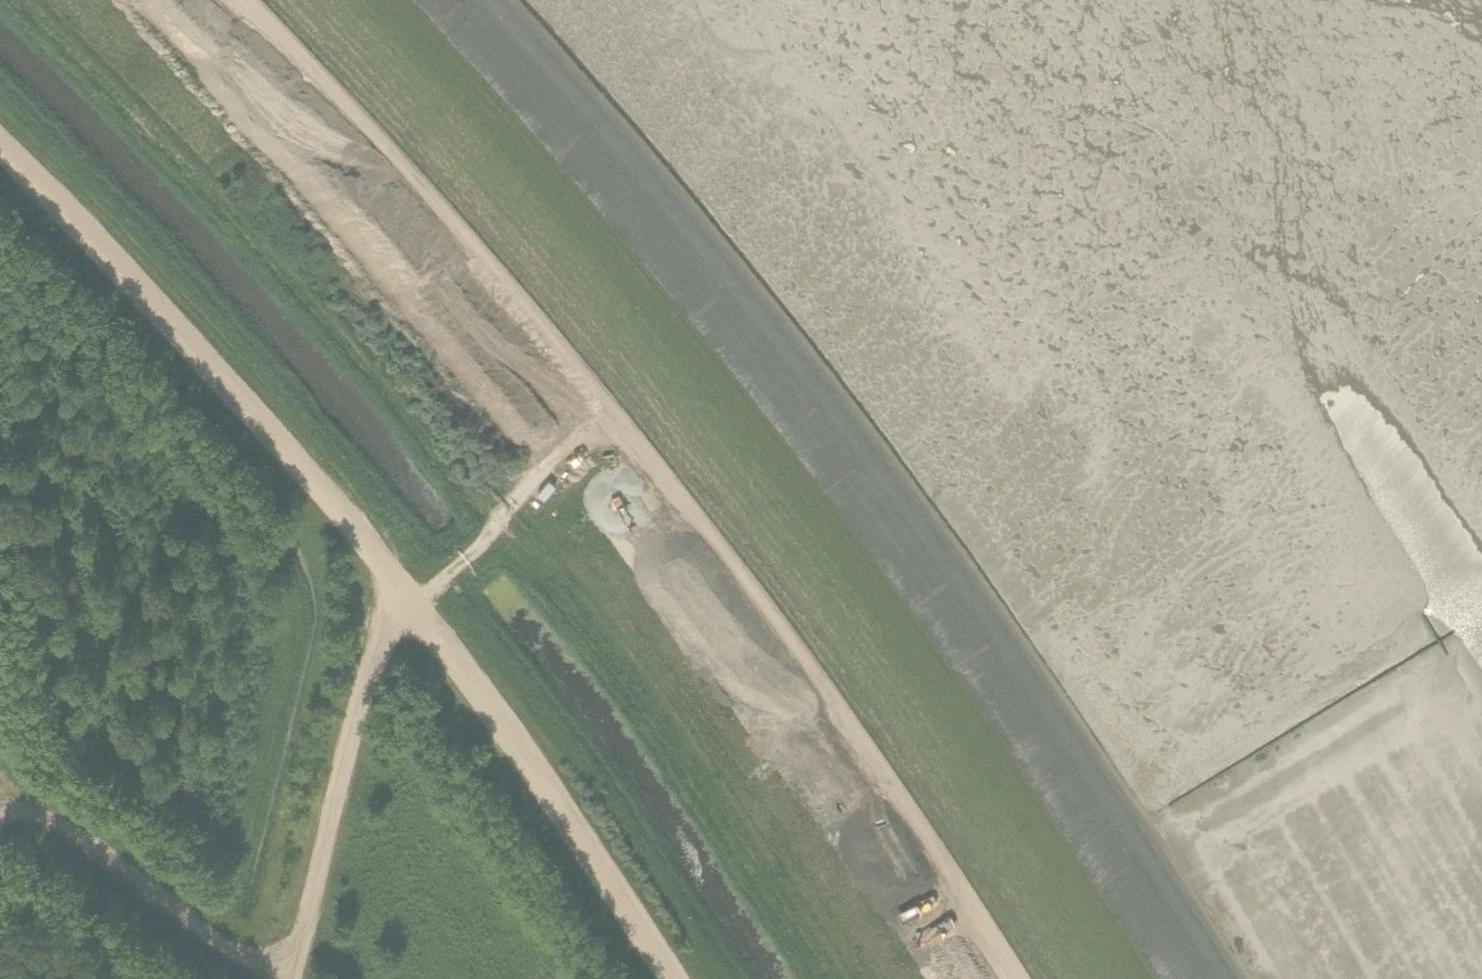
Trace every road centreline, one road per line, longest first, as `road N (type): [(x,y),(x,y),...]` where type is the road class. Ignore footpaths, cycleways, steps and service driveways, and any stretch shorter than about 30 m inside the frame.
road 1 (track): [(1229,978),(1028,668),(856,431),(670,198),(496,0)]
road 2 (track): [(604,412),(517,491),(465,557),(407,603),(344,513),(0,141)]
road 3 (track): [(407,603),(391,620),(298,948),(279,959),(256,955),(0,783)]

